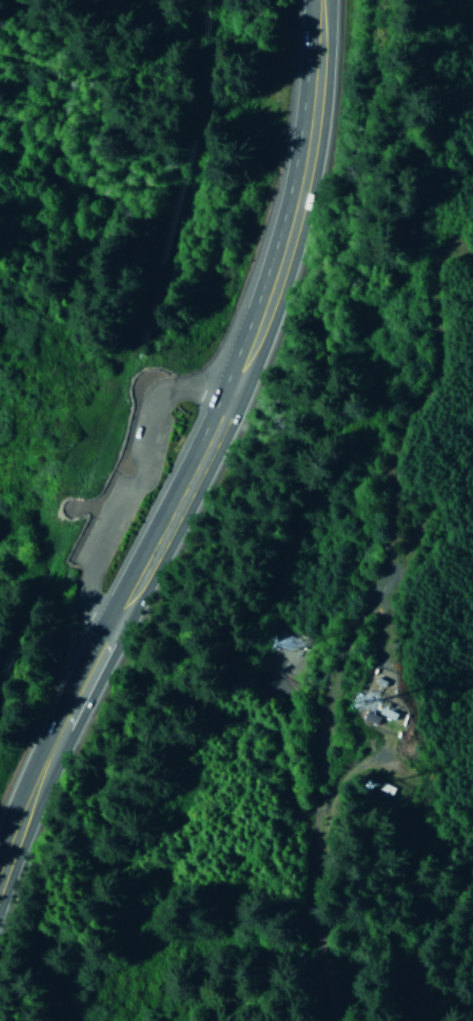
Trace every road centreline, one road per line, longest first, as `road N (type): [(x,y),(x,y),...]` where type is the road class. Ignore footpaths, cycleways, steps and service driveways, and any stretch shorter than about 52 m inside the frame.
road 1 (trunk): [(12,780),(236,334),(271,223),(291,106),(295,0)]

